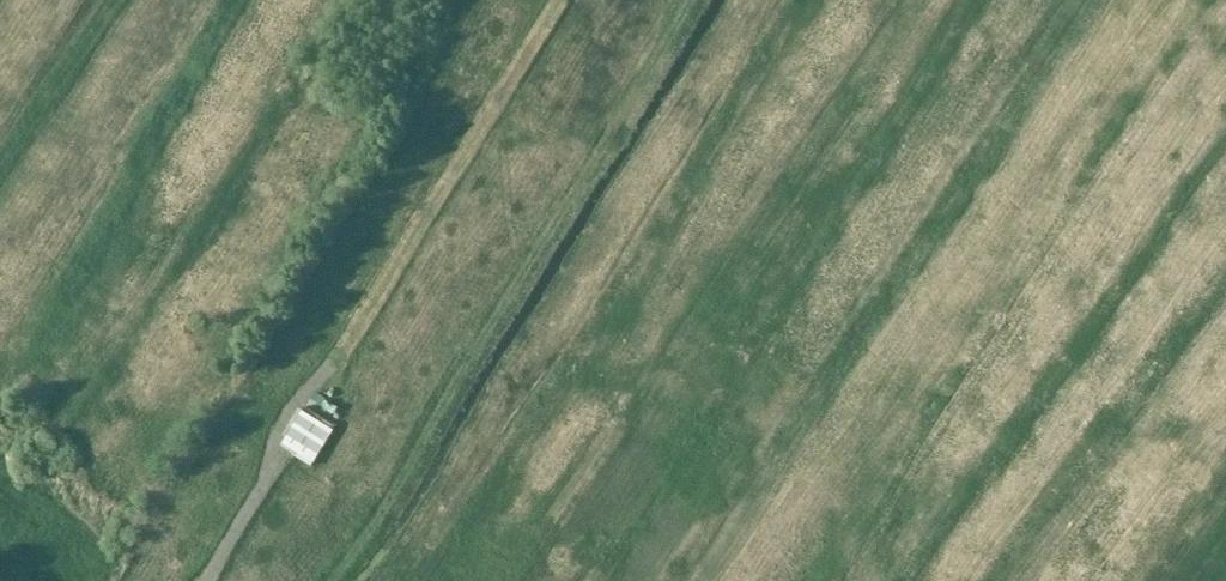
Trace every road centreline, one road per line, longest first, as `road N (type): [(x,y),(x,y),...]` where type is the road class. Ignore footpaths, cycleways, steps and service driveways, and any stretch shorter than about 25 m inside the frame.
road 1 (track): [(693,0),(336,580)]

